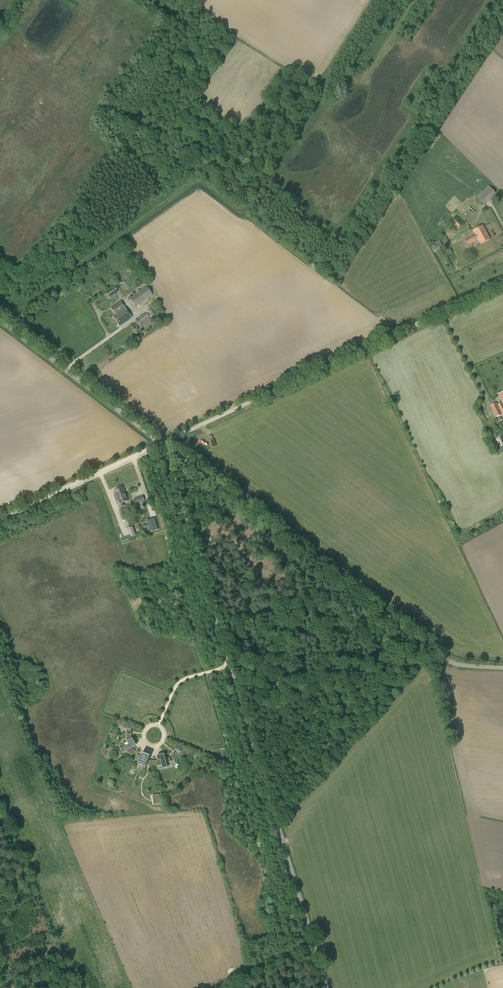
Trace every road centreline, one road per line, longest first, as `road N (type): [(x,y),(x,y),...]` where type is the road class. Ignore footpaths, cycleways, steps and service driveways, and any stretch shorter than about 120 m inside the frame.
road 1 (unclassified): [(502,668),(445,660),(163,443)]
road 2 (unclassified): [(163,443),(502,285)]
road 3 (tertiary): [(326,987),(233,665)]
road 4 (tertiary): [(233,665),(163,443)]
road 5 (tertiary): [(163,443),(0,319)]
road 6 (track): [(0,520),(163,443)]

